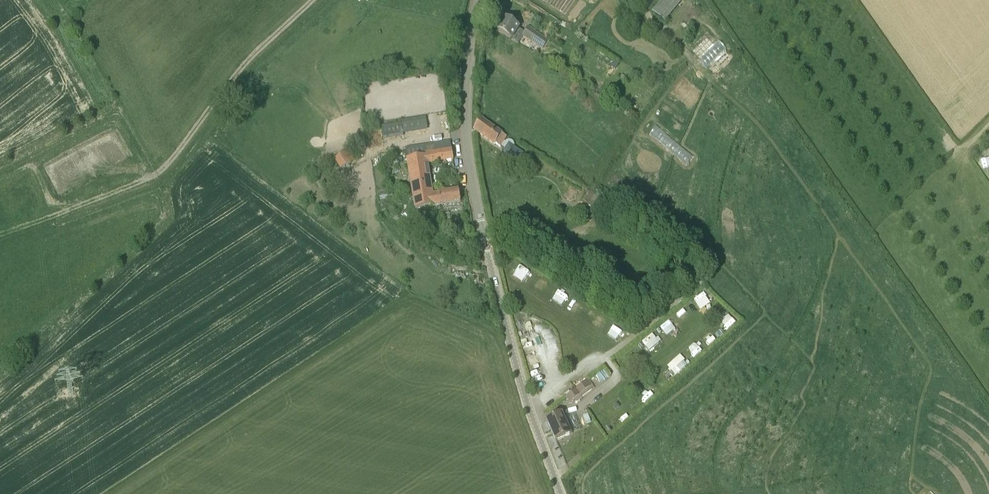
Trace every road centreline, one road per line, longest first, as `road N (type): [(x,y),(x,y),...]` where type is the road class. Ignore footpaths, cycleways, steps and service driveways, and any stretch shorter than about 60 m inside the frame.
road 1 (tertiary): [(561,493),(518,370),(470,167),(466,111),(479,0)]

